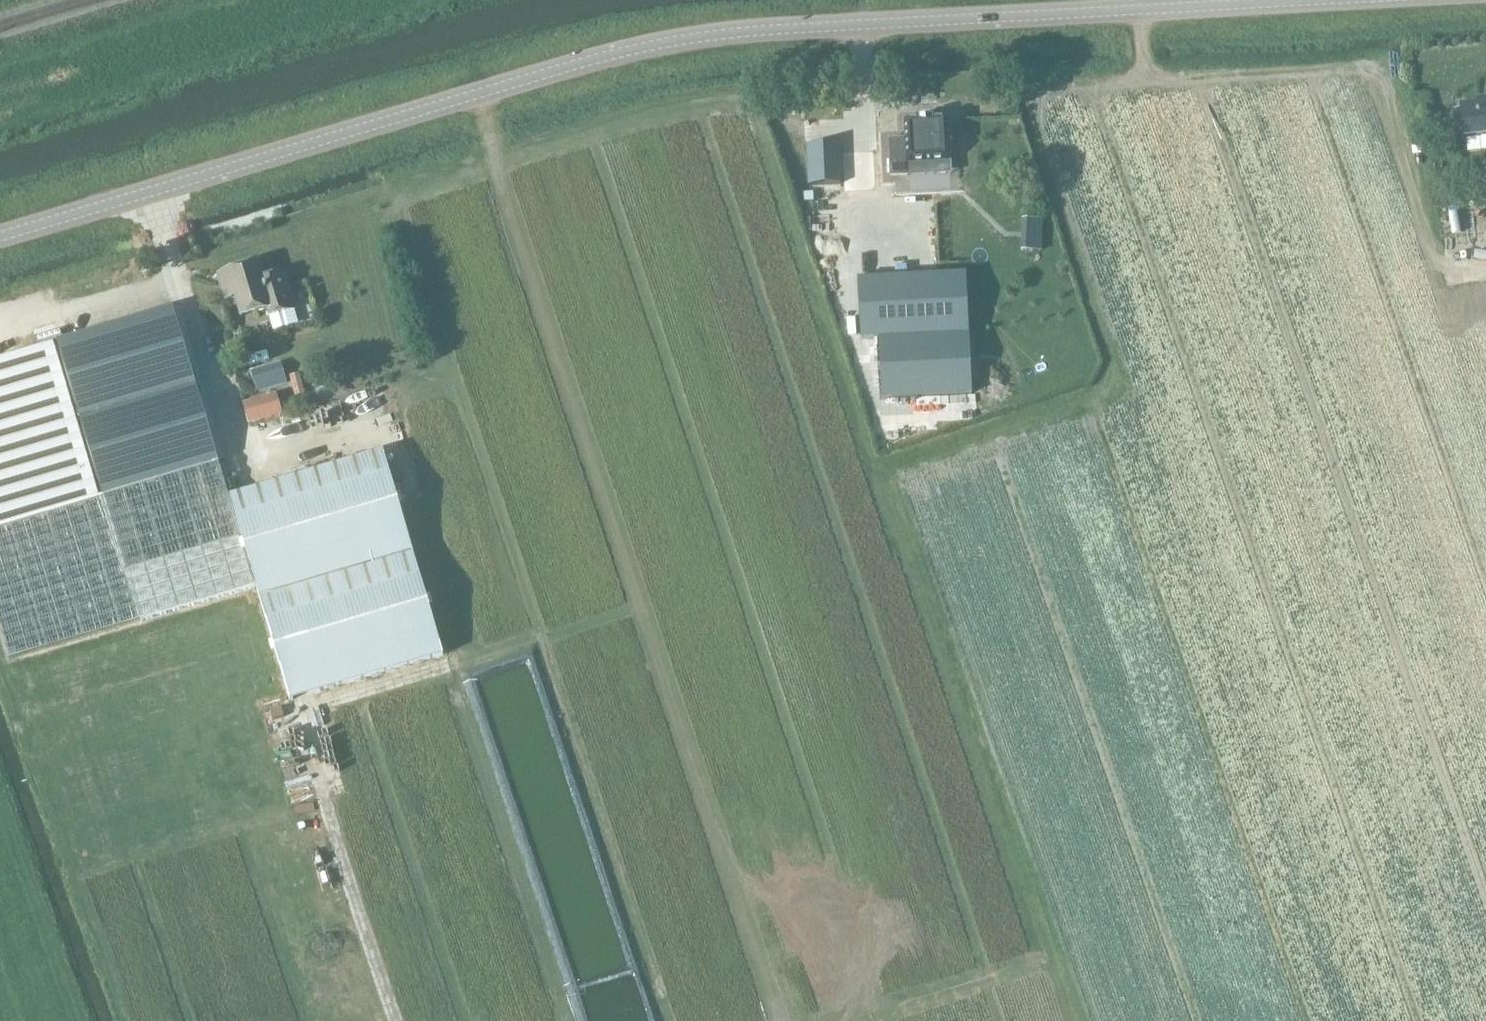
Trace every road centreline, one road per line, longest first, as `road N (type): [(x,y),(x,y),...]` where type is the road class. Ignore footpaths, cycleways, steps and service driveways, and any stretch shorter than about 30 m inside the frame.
road 1 (tertiary): [(0,241),(633,52),(725,34),(1327,0)]

